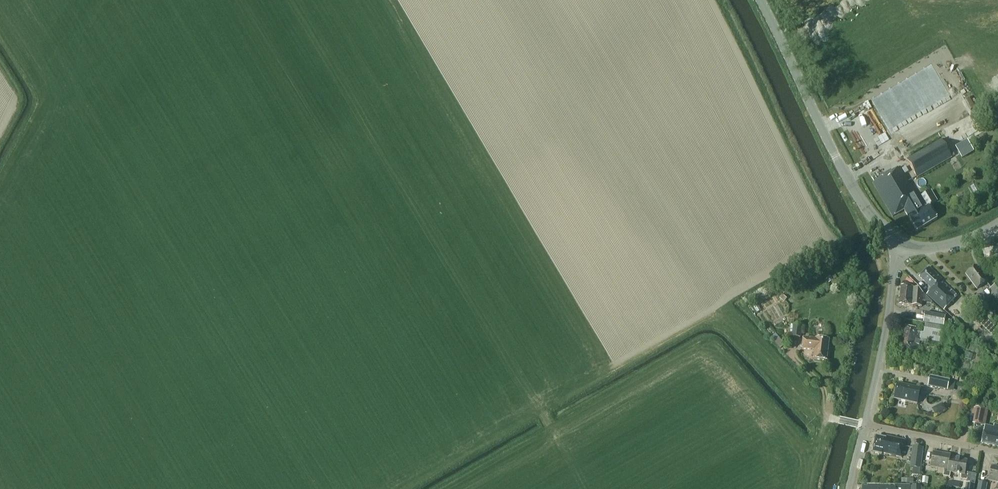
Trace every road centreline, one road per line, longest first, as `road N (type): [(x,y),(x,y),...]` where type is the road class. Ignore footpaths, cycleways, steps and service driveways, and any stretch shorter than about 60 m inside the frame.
road 1 (tertiary): [(903,244),(863,206),(758,0)]
road 2 (residential): [(865,423),(903,244)]
road 3 (residential): [(997,452),(865,423)]

